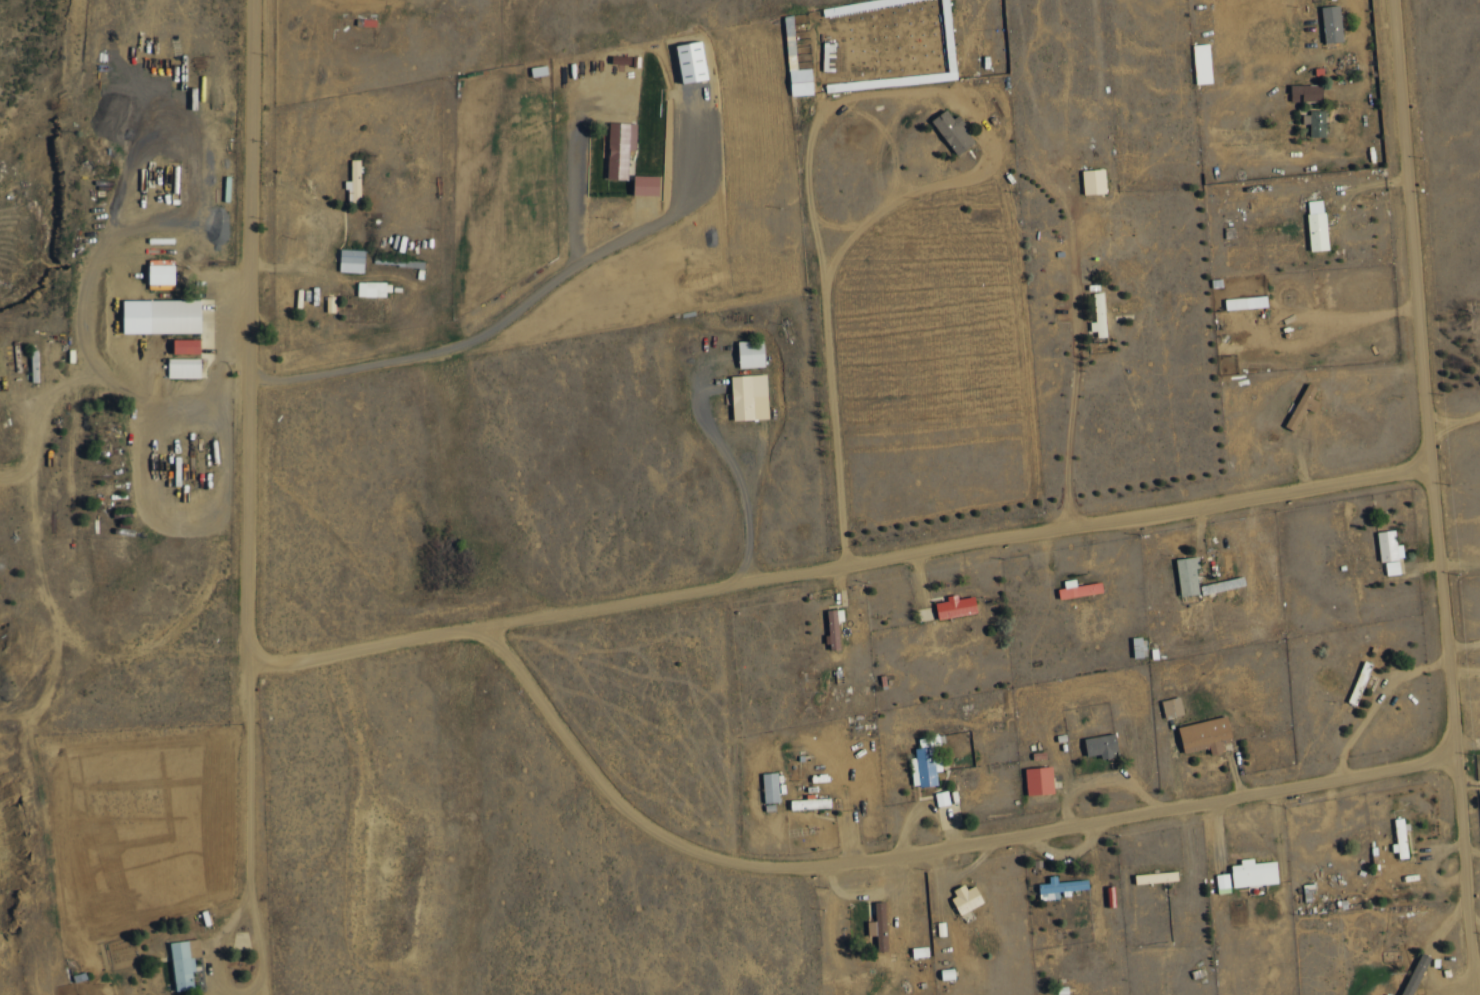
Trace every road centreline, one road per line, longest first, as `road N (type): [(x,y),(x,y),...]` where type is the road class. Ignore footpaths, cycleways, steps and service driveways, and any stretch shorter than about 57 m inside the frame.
road 1 (residential): [(1437,461),(249,664)]
road 2 (residential): [(485,628),(618,805),(673,846),(738,866),(806,867),(1066,827),(1457,754)]
road 3 (residential): [(1472,980),(1472,853),(1457,754),(1405,0)]
road 4 (residential): [(260,0),(249,894)]

